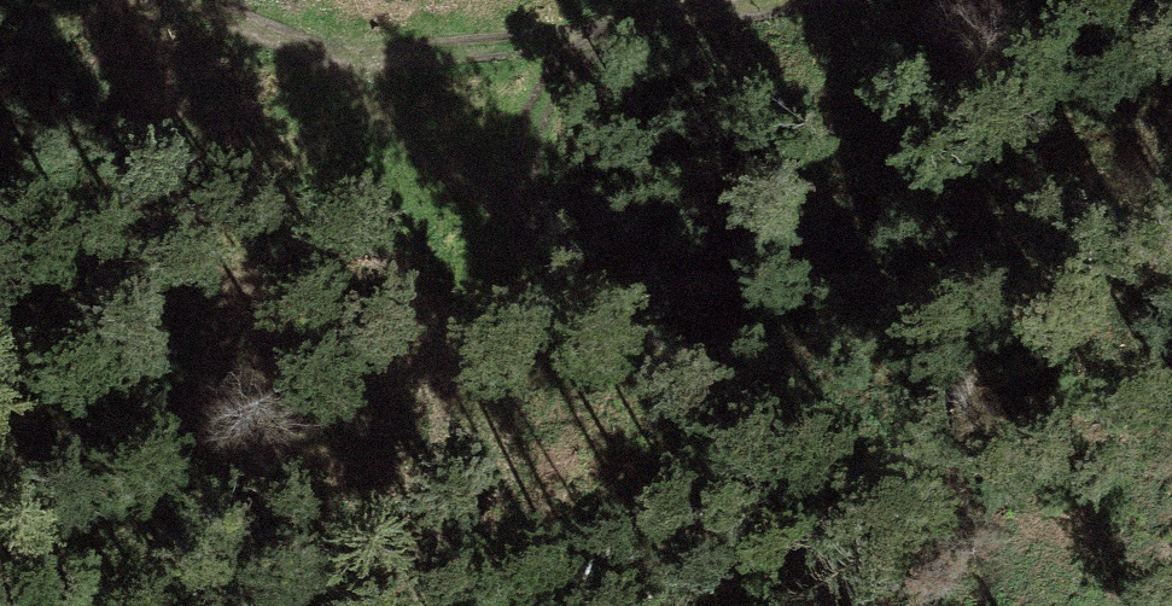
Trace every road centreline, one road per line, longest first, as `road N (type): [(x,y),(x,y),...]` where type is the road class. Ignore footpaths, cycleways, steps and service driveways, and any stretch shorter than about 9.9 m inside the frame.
road 1 (track): [(817,605),(600,296),(322,52)]
road 2 (track): [(198,0),(322,52),(403,55),(488,50),(803,0)]

